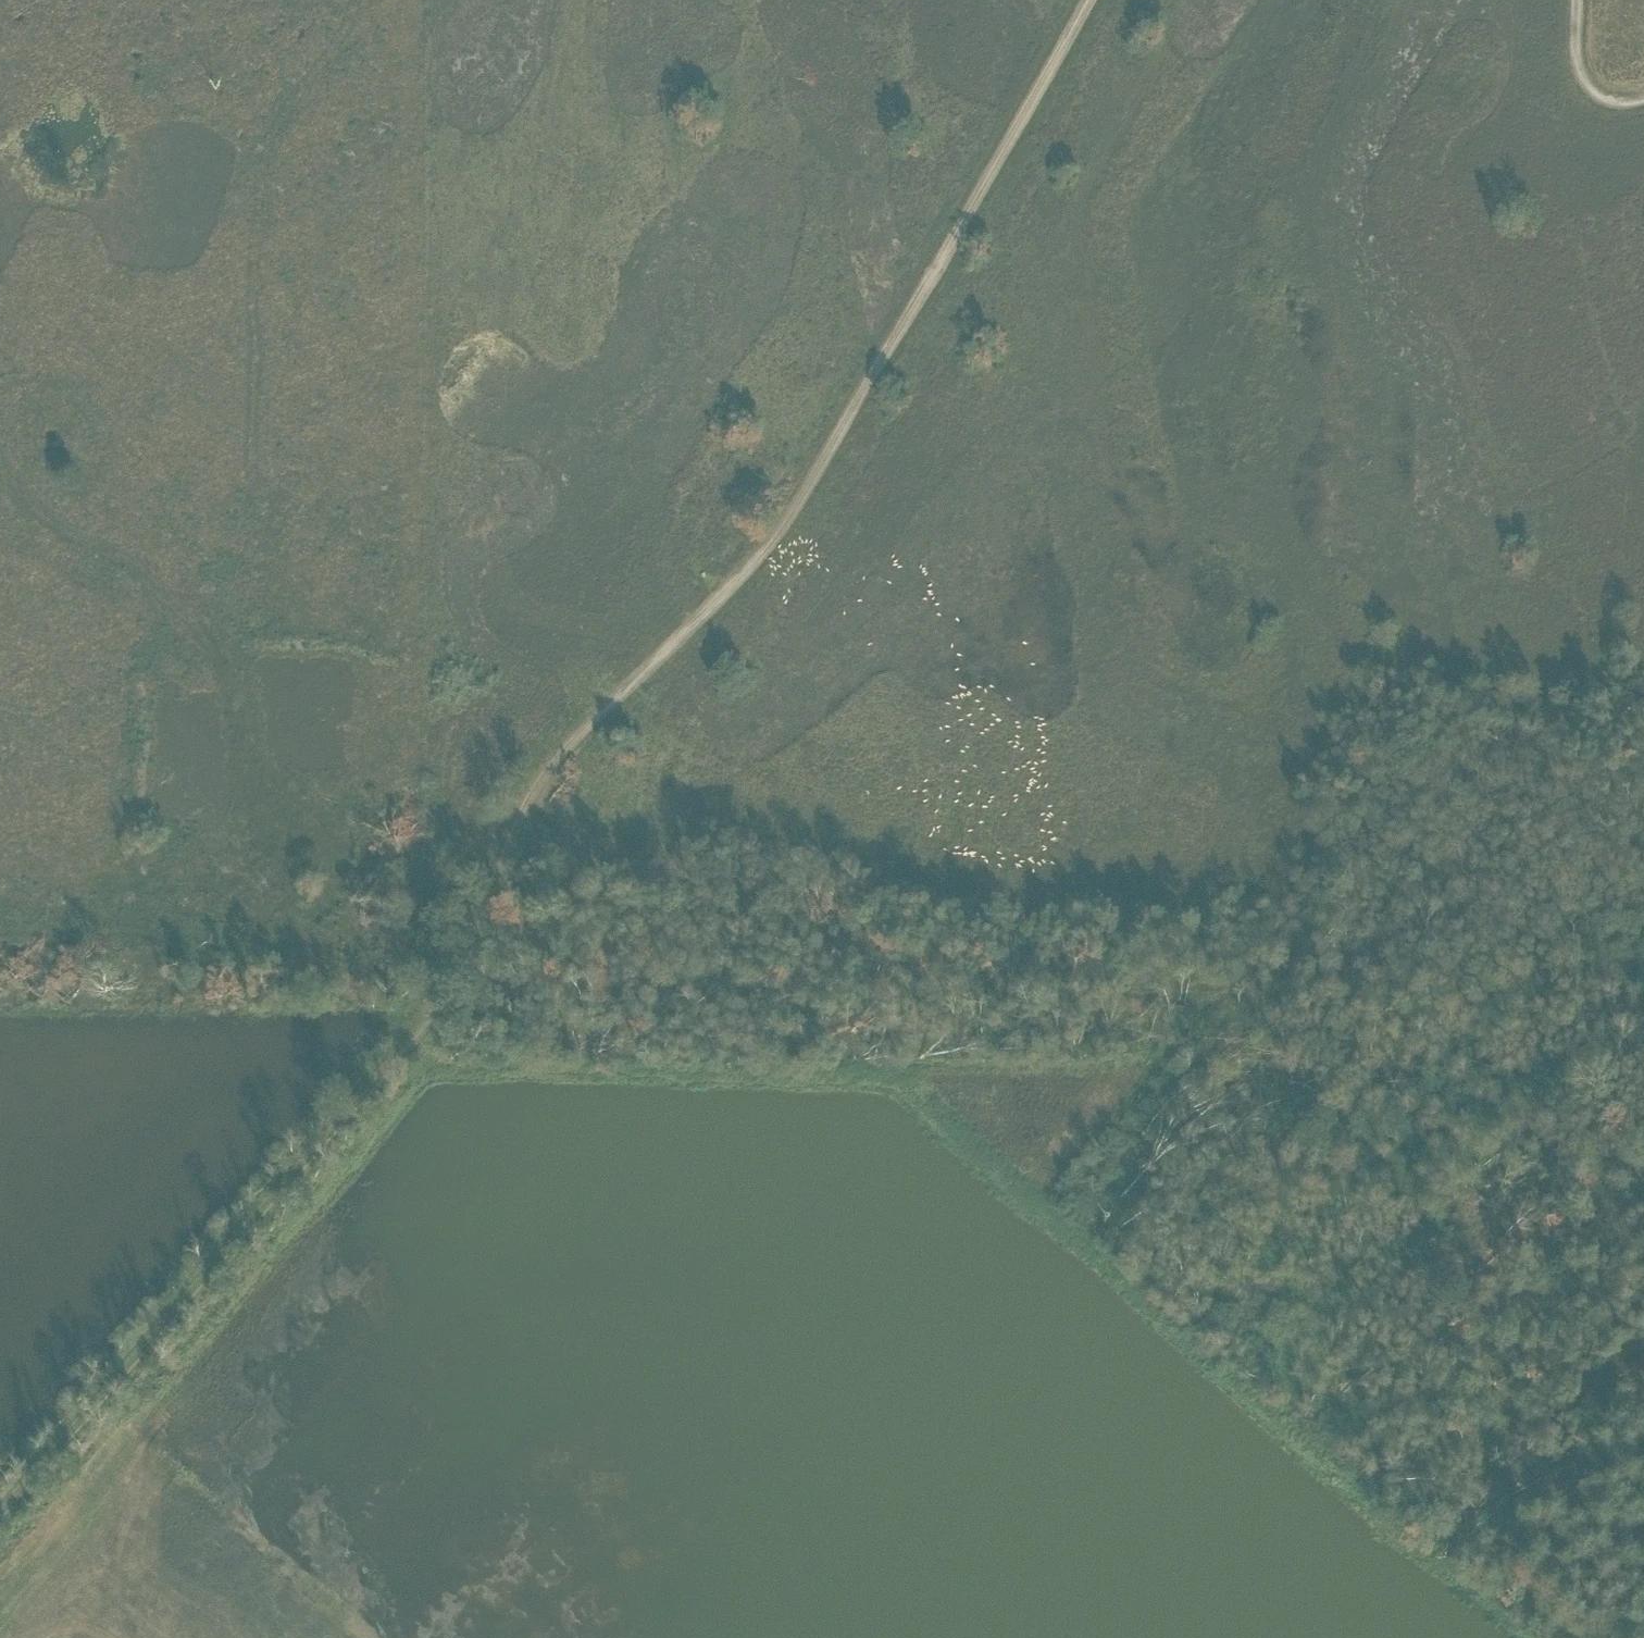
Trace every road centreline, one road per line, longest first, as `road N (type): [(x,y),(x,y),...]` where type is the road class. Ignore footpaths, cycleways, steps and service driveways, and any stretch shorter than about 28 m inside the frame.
road 1 (track): [(0,1510),(406,1071),(595,703),(760,563),(1099,0)]
road 2 (track): [(1579,0),(1578,71),(1587,95),(1607,102),(1643,90)]

